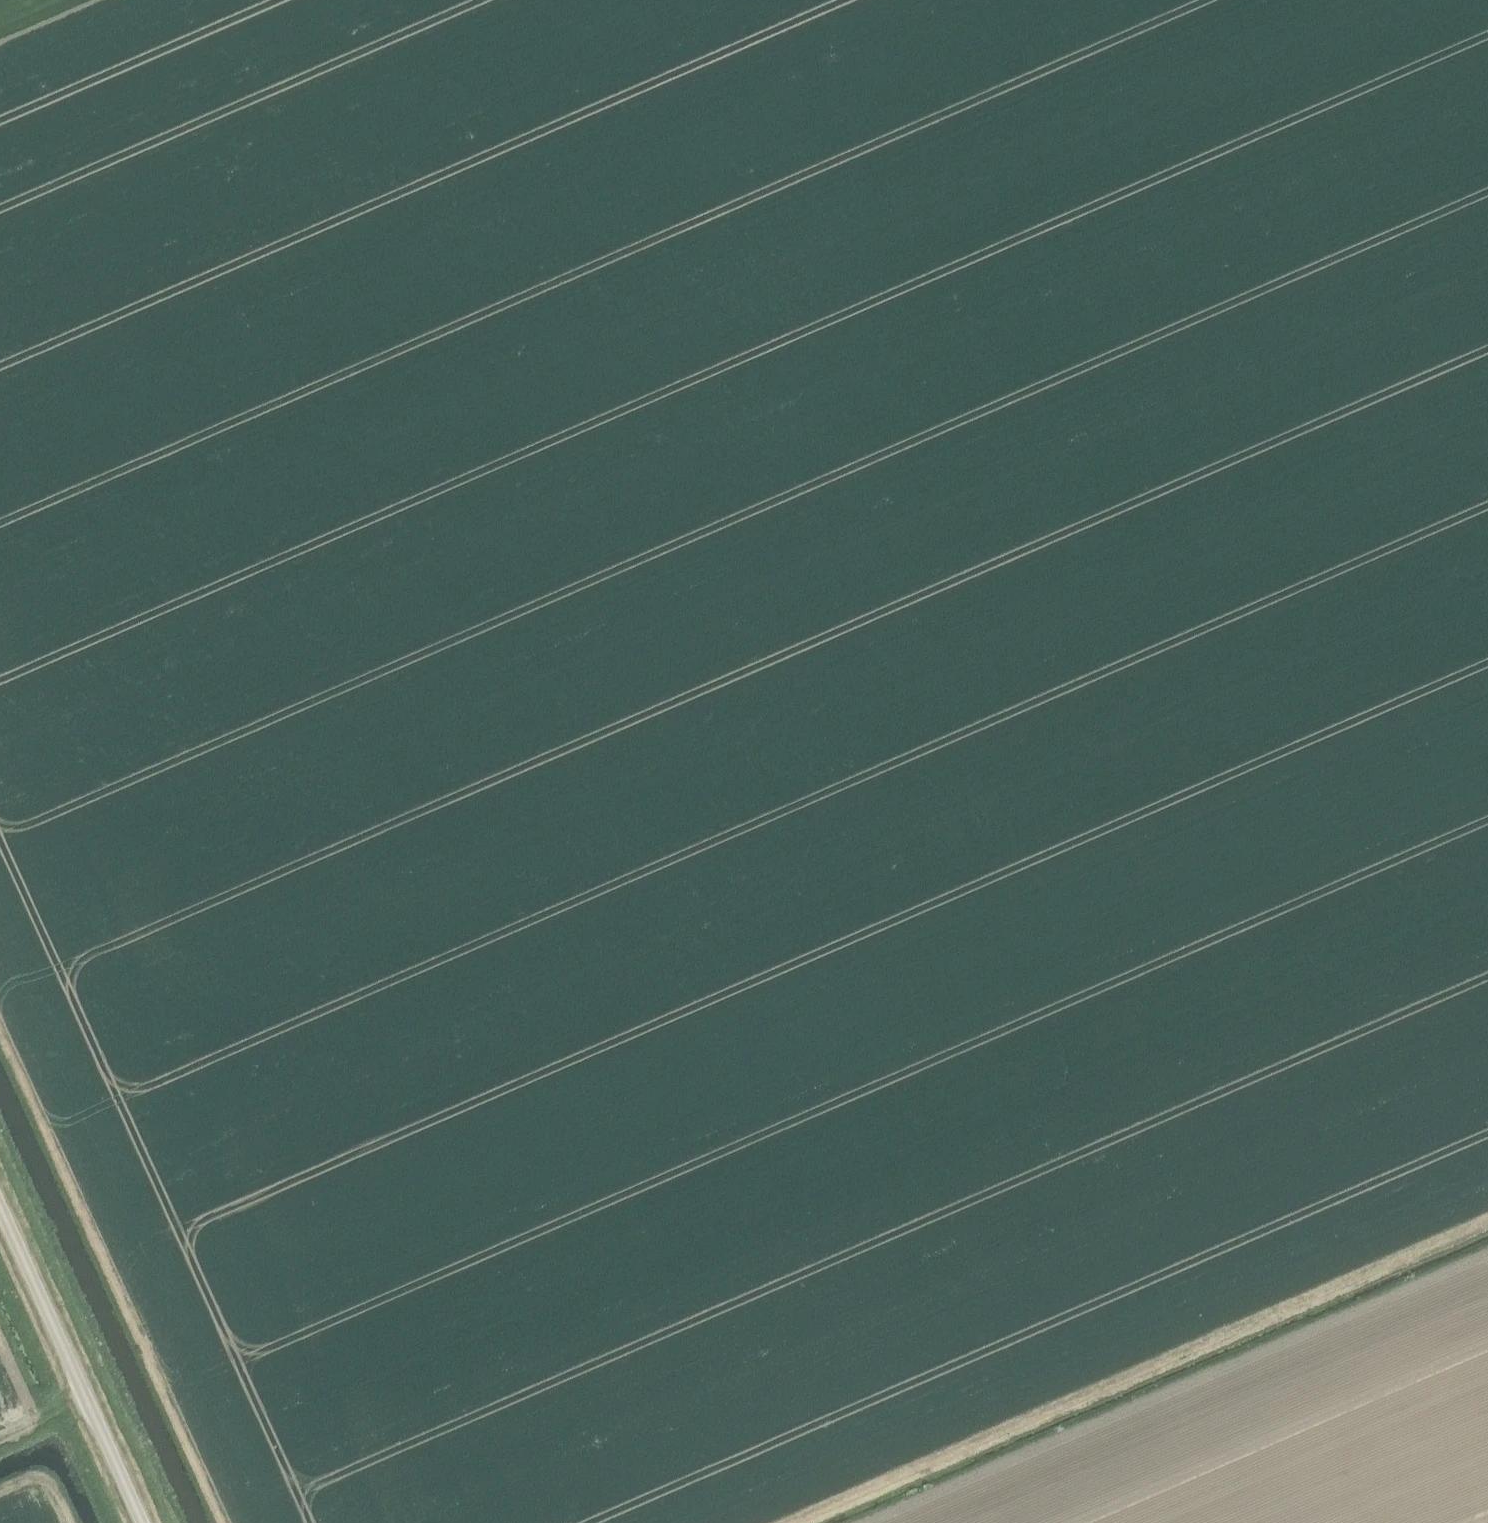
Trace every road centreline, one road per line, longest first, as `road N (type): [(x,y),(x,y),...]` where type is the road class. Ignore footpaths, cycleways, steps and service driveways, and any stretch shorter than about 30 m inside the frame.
road 1 (unclassified): [(134,1522),(0,1233)]

